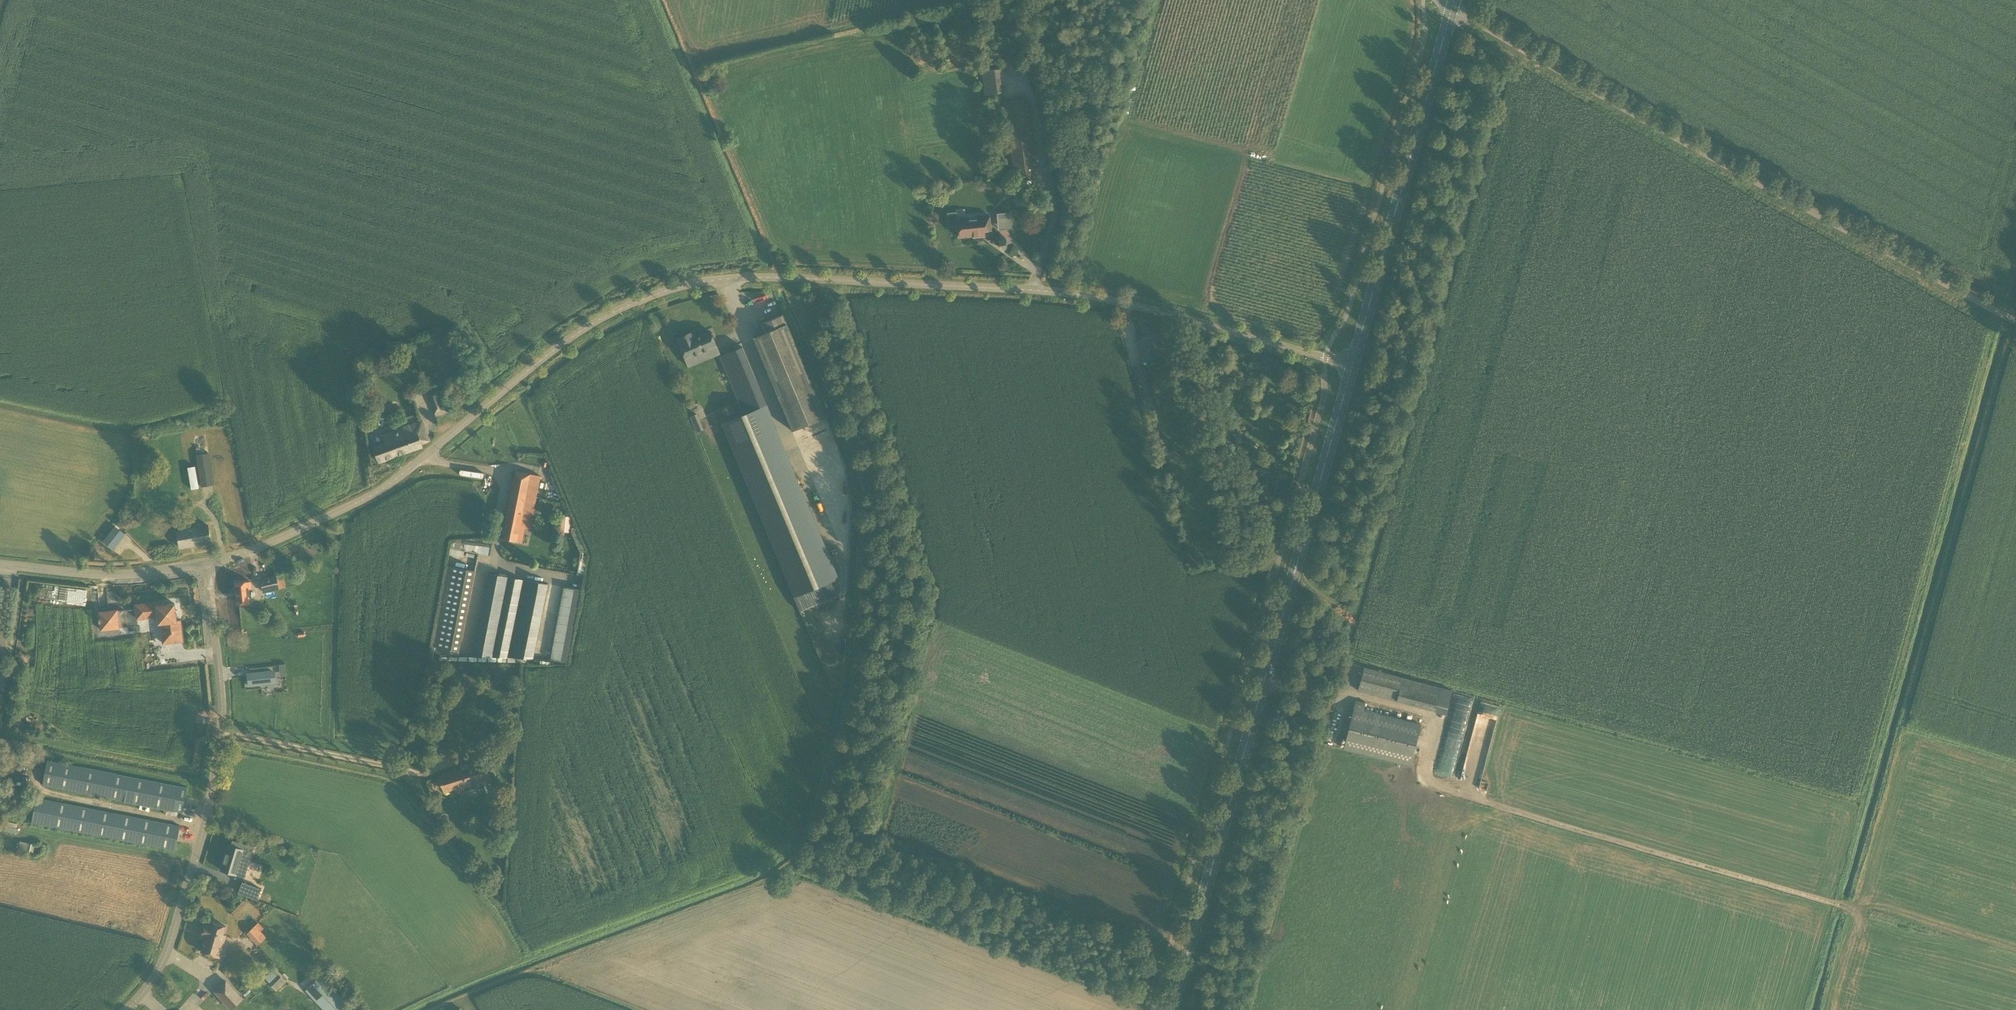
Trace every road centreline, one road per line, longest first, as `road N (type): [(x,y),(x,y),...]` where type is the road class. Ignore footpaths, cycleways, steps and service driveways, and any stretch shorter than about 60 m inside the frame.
road 1 (unclassified): [(207,562),(380,490),(601,317),(689,284),(781,276),(1054,291),(1169,313),(1353,366)]
road 2 (secondary): [(1174,1009),(1353,366)]
road 3 (track): [(2014,316),(1453,8)]
road 4 (secondary): [(1353,366),(1453,8)]
road 5 (unclassified): [(126,1009),(167,954),(221,736)]
road 6 (unclassified): [(481,748),(437,771),(403,774),(221,736)]
road 7 (unclassified): [(0,564),(111,574),(207,562)]
road 8 (unclassified): [(221,736),(207,562)]

